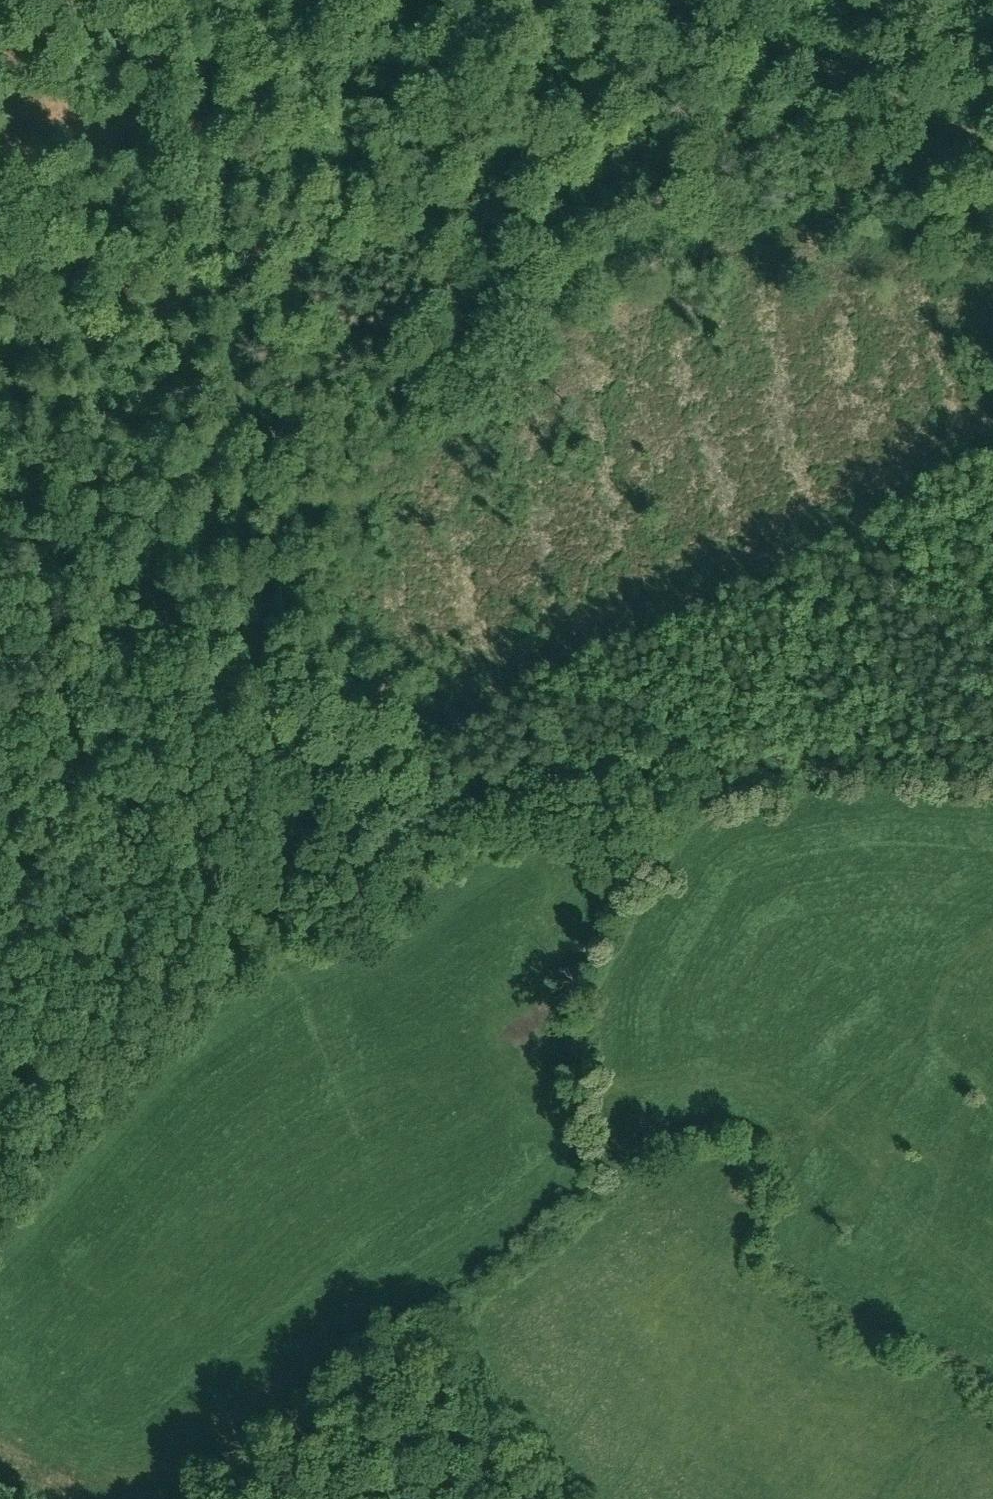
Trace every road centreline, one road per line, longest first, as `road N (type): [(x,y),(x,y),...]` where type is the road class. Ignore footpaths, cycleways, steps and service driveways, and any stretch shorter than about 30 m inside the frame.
road 1 (track): [(296,829),(243,0)]
road 2 (track): [(992,129),(720,0)]
road 3 (track): [(587,1498),(490,1383)]

